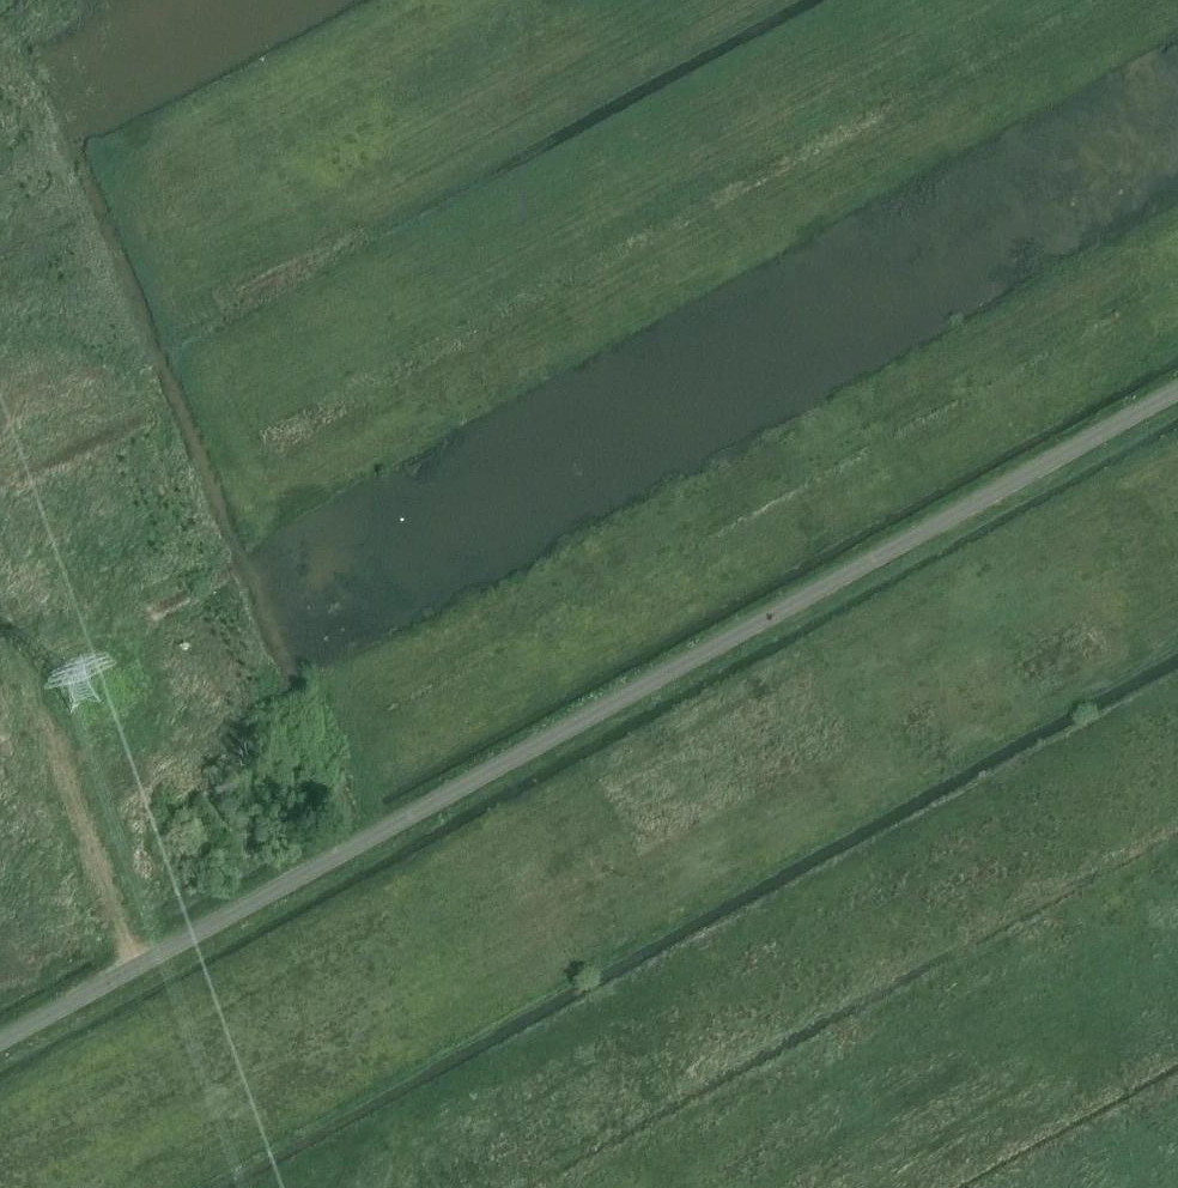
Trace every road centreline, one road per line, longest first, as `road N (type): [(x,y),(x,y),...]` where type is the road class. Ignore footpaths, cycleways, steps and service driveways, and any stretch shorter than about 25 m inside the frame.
road 1 (unclassified): [(0,1040),(1177,387)]

